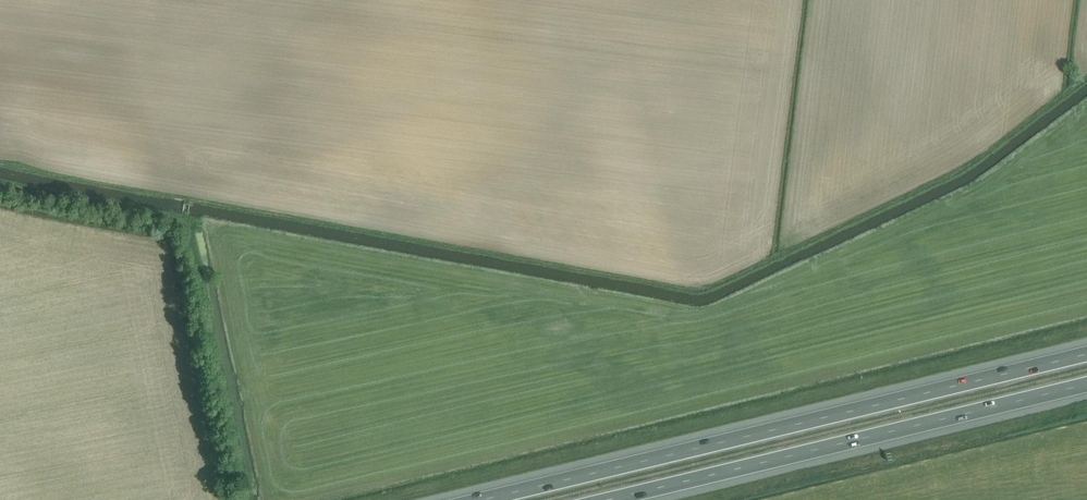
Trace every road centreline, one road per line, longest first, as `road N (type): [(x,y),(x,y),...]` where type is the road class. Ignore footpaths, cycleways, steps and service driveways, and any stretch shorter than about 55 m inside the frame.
road 1 (motorway): [(1086,354),(484,499)]
road 2 (motorway): [(607,499),(1086,383)]

